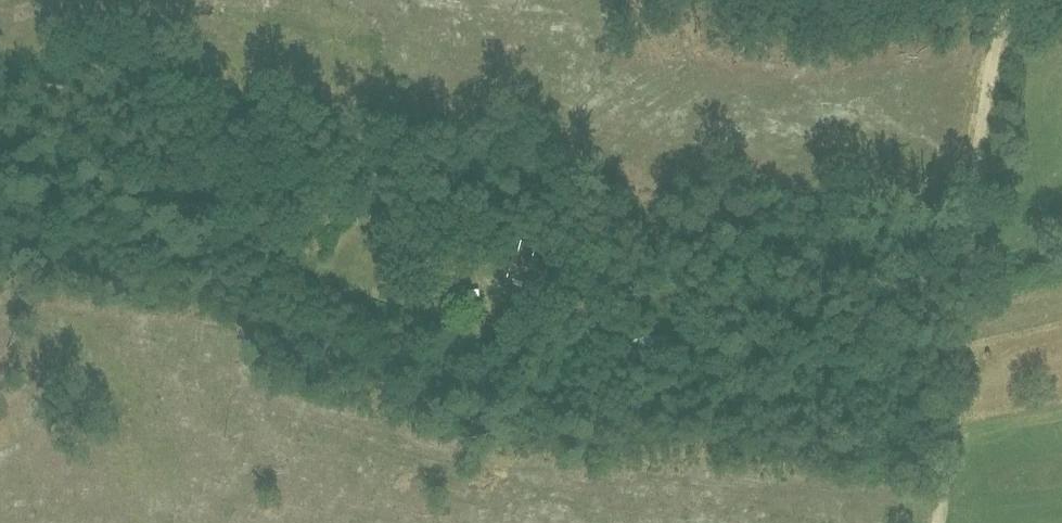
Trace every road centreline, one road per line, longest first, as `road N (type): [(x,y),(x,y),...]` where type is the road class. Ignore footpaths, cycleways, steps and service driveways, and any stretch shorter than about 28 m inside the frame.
road 1 (track): [(936,522),(1005,0)]
road 2 (track): [(0,87),(327,110),(353,126),(372,158),(383,251)]

